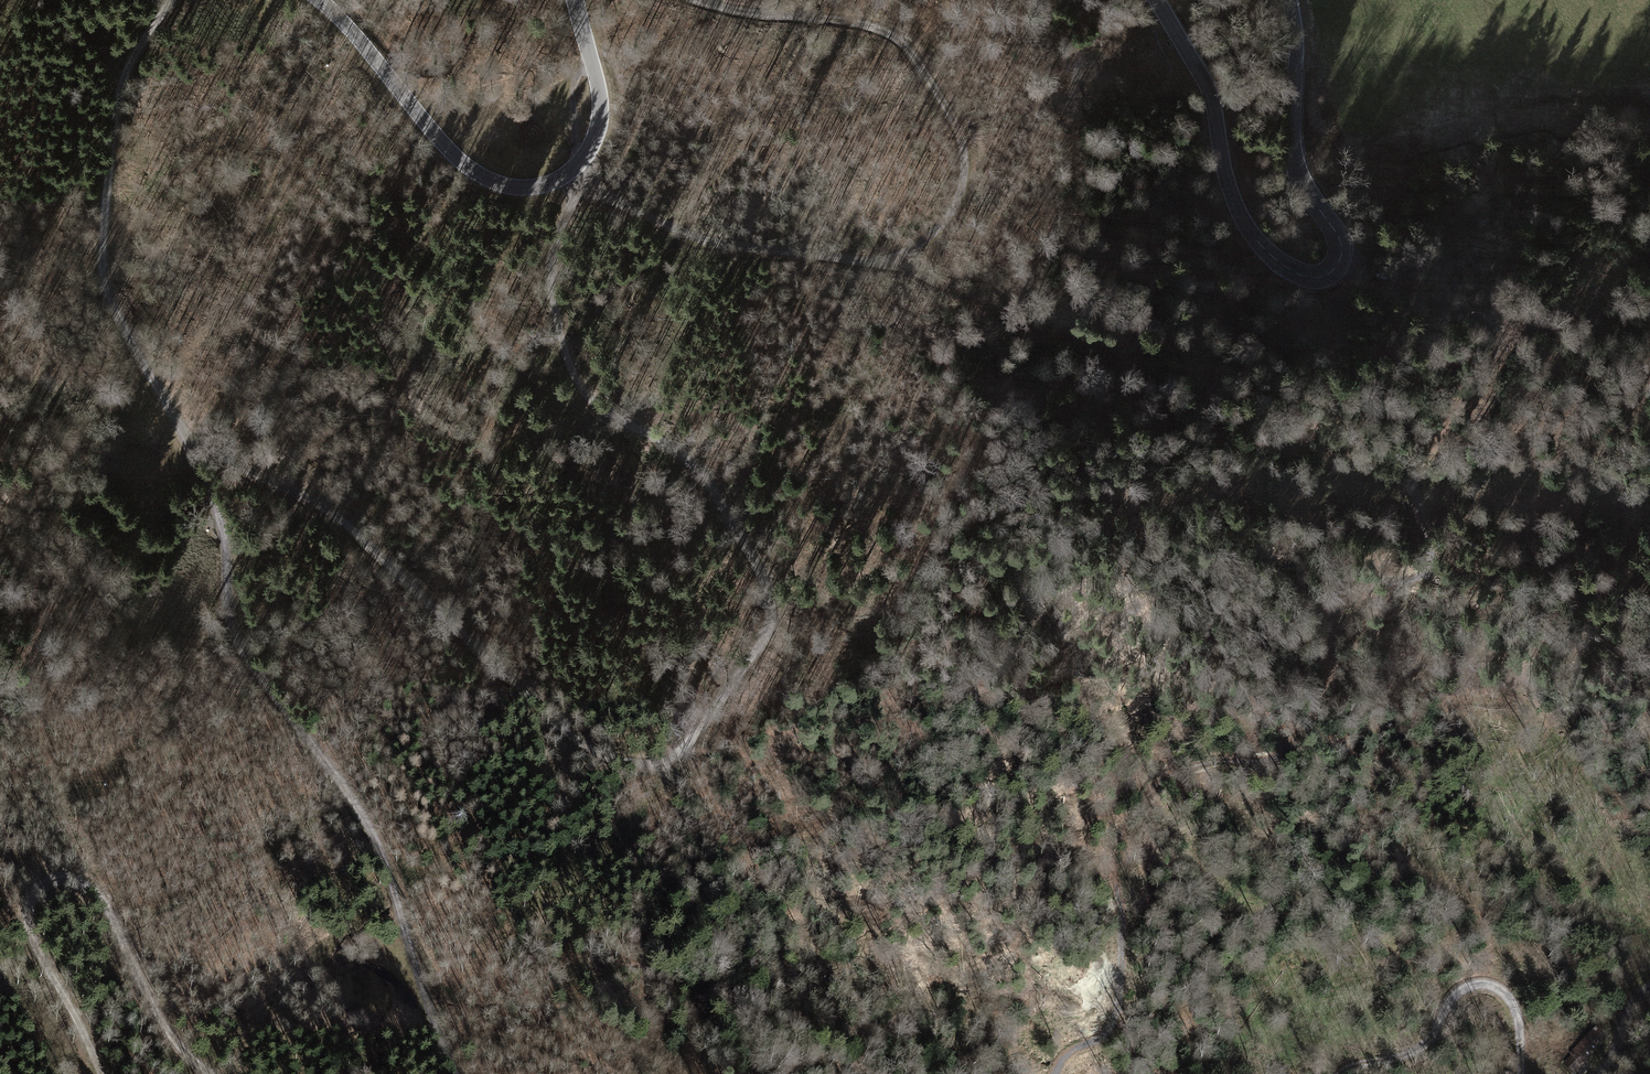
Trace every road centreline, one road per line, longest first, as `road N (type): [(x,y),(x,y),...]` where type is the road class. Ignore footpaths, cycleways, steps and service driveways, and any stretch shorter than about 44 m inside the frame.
road 1 (track): [(180,431),(340,518),(589,747),(649,763),(676,755),(762,642),(770,599),(706,479),(590,401),(571,375),(551,281),(555,244),(581,184)]
road 2 (track): [(1028,1073),(1027,1037),(1049,1020),(1095,1021),(1119,980),(1115,843),(1146,795),(1180,770),(1264,762),(1287,752),(1322,699),(1337,609),(1362,590),(1427,573),(1412,481),(1489,373),(1501,331),(1341,255)]
road 3 (track): [(172,0),(122,84),(100,282),(220,513),(236,640),(371,831),(457,1073)]
road 4 (track): [(593,65),(574,80),(581,184),(719,243),(883,259),(937,231),(962,187),(964,143),(907,47),(863,23),(703,0)]
road 5 (tertiary): [(1157,0),(1211,95),(1242,219),(1279,262),(1318,277),(1332,270),(1341,246),(1297,164),(1291,0)]
road 6 (tertiary): [(321,0),(462,164),(494,183),(524,189),(576,168),(597,132),(600,97),(576,0)]
road 7 (track): [(210,1073),(164,1027),(102,898),(60,879),(39,888),(26,923),(101,1073)]
road 8 (track): [(1522,1073),(1510,999),(1490,984),(1472,984),(1451,1000),(1419,1051),(1337,1073)]
road 9 (track): [(406,929),(469,1016),(615,1073)]
road 10 (track): [(897,257),(961,295),(1094,350)]

